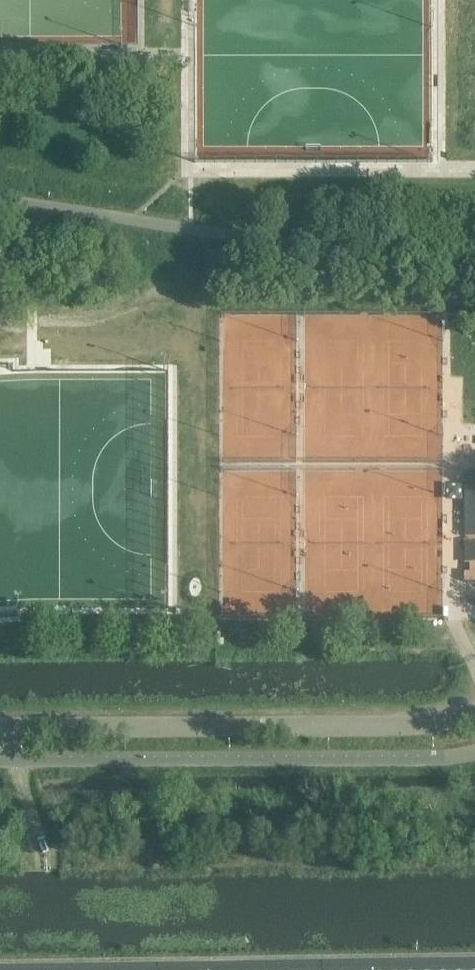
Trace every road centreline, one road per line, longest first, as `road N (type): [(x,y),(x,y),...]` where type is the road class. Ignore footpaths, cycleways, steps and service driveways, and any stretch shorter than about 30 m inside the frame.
road 1 (unclassified): [(474,715),(423,724),(0,730)]

